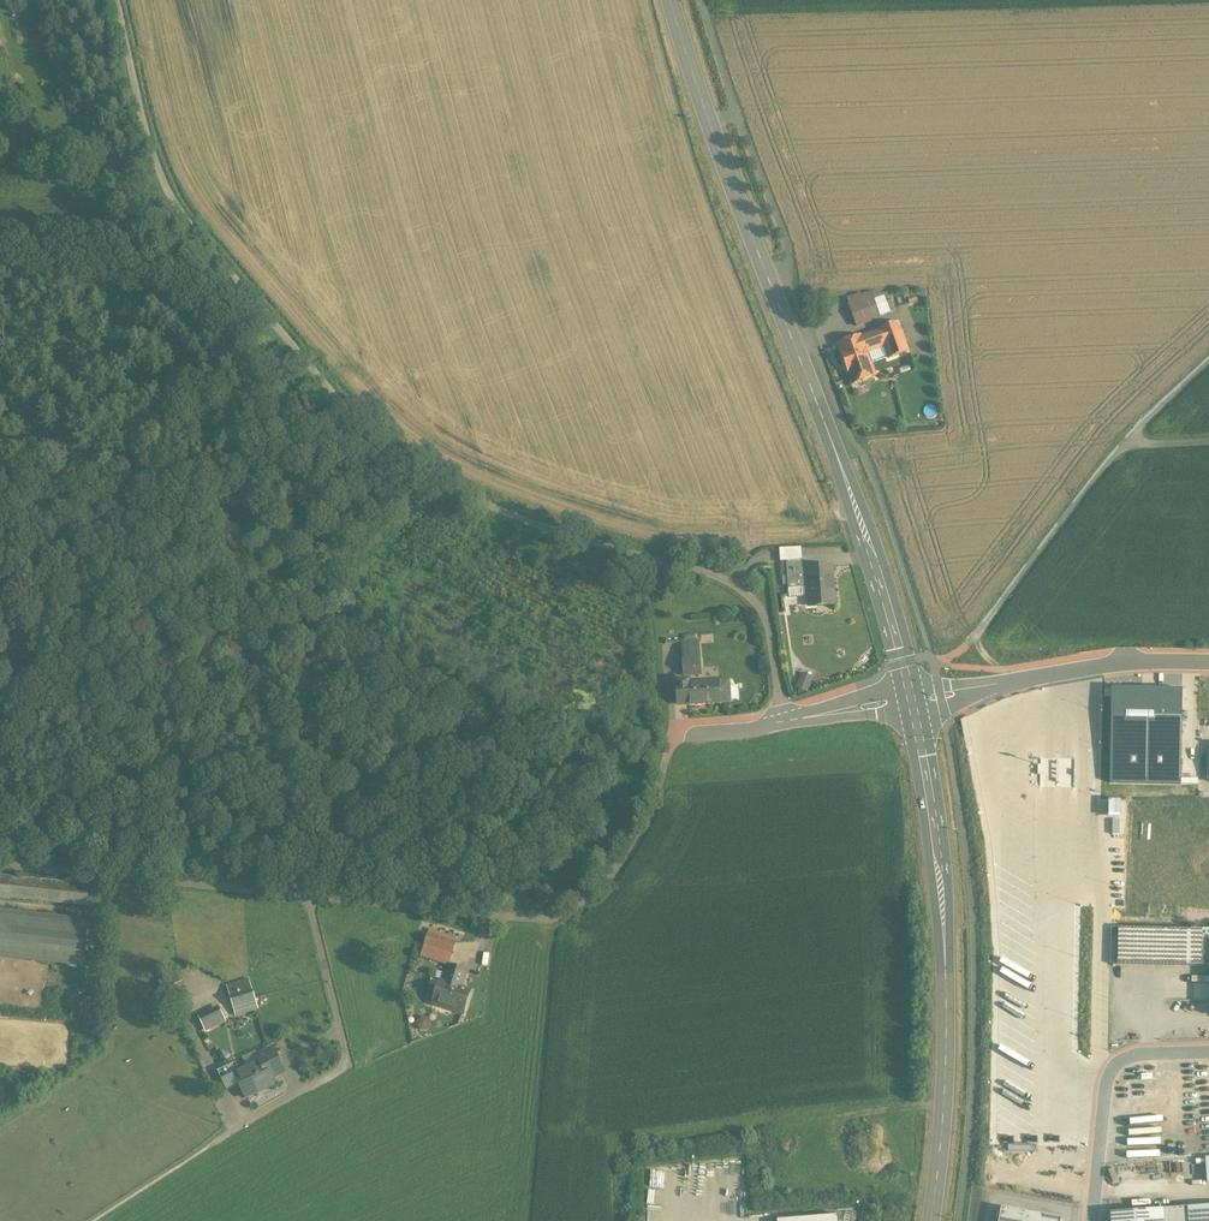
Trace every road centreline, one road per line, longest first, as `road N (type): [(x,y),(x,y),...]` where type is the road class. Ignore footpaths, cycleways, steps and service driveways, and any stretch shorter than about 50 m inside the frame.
road 1 (unclassified): [(778,723),(767,623),(738,587),(487,505),(407,461),(344,405),(169,197),(140,119),(114,0)]
road 2 (primary): [(911,701),(866,538),(670,0)]
road 3 (primary): [(931,1220),(944,1099),(945,957),(934,833),(911,701)]
road 4 (unclassified): [(1208,362),(1105,465),(983,625)]
road 5 (residential): [(307,898),(0,867)]
road 6 (residential): [(307,898),(345,1065),(231,1135)]
road 7 (residential): [(1208,663),(1091,666),(911,701)]
road 8 (residential): [(1092,1220),(1110,1077),(1134,1061),(1208,1056)]
road 9 (residential): [(499,917),(307,898)]
road 10 (residential): [(911,701),(778,723)]

